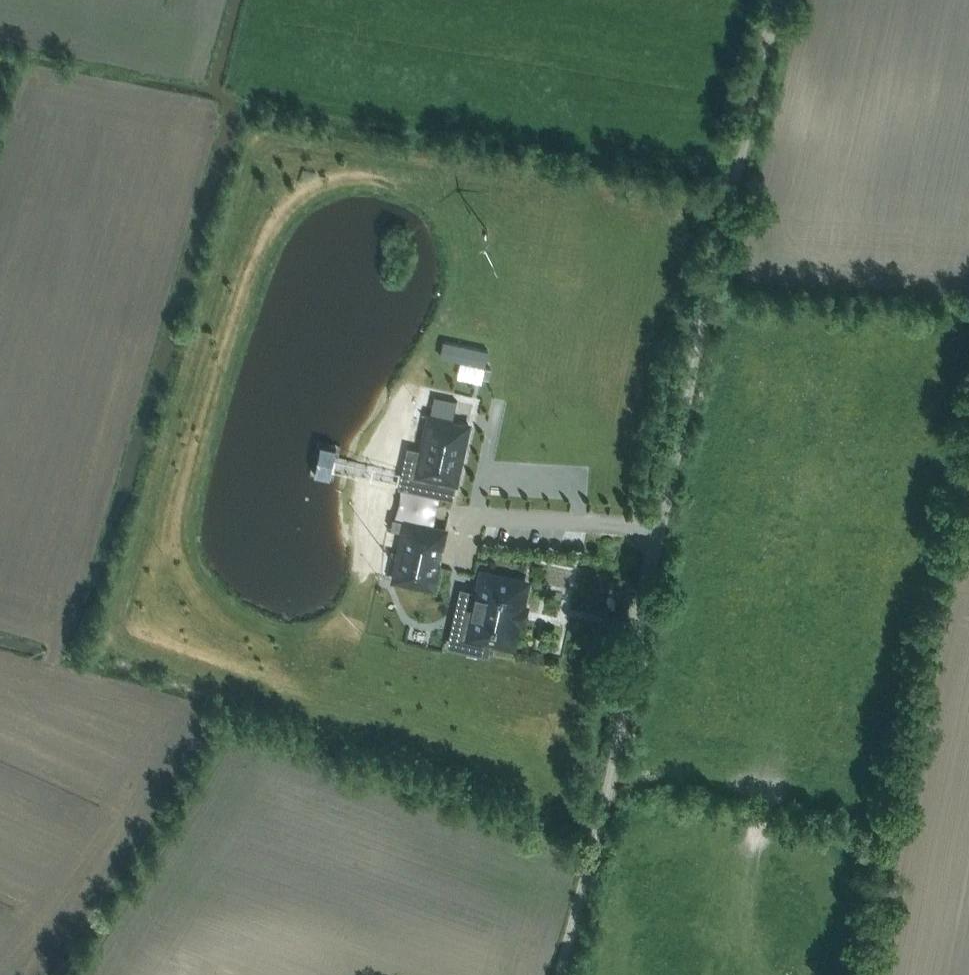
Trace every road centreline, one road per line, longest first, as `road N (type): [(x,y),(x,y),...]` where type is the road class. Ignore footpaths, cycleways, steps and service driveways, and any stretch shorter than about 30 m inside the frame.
road 1 (unclassified): [(545,974),(778,0)]

